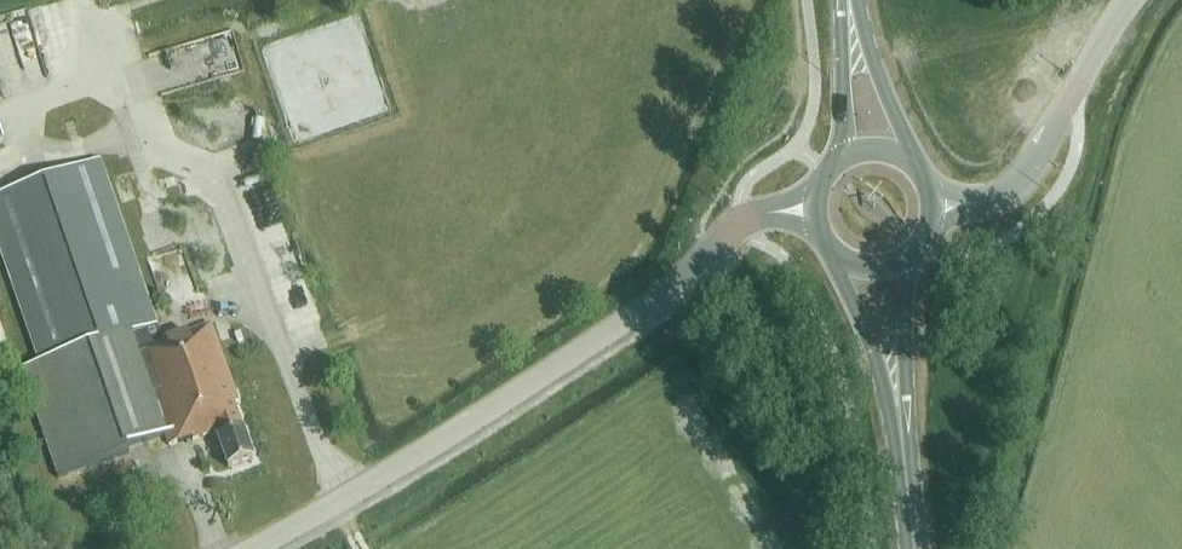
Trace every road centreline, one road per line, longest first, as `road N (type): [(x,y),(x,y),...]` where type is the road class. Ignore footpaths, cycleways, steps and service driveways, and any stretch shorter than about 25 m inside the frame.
road 1 (tertiary): [(250,548),(462,427),(670,286),(744,219)]
road 2 (tertiary): [(1000,200),(1026,178),(1128,0)]
road 3 (primary): [(829,250),(901,424)]
road 4 (primary): [(917,168),(857,0)]
road 5 (primary): [(901,424),(907,259)]
road 6 (primary): [(842,0),(838,161)]
road 7 (primary): [(915,548),(901,424)]

